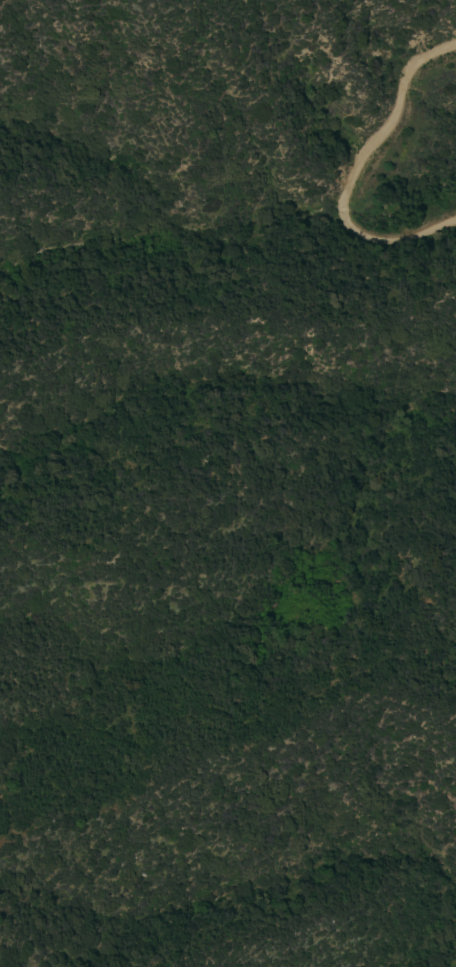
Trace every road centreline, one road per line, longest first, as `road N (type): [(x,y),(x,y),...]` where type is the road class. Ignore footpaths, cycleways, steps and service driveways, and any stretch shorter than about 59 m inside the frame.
road 1 (track): [(455,44),(408,71),(341,210),(346,224),(378,241),(455,218)]

